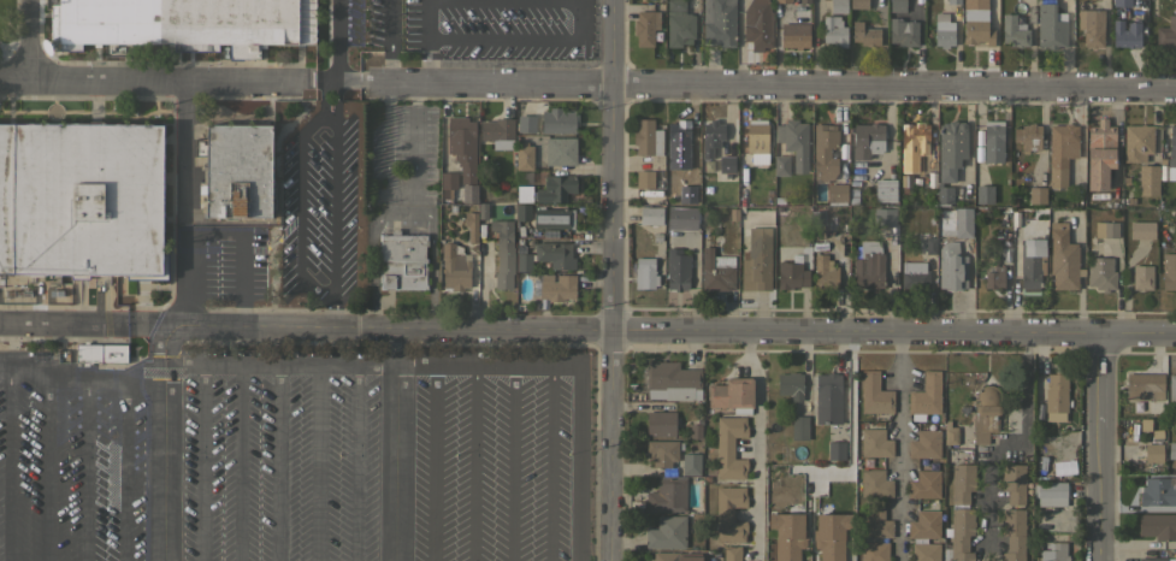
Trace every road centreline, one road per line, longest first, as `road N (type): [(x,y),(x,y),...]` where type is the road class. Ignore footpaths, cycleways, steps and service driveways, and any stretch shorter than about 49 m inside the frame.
road 1 (tertiary): [(1175,333),(608,329)]
road 2 (residential): [(1175,91),(610,83)]
road 3 (tertiary): [(606,560),(611,0)]
road 4 (residential): [(402,325),(0,323)]
road 5 (residential): [(373,79),(0,80)]
road 6 (residential): [(610,83),(373,79)]
road 7 (residential): [(1095,560),(1095,332)]
road 8 (residential): [(608,329),(402,325)]
road 9 (residential): [(184,79),(185,215)]

